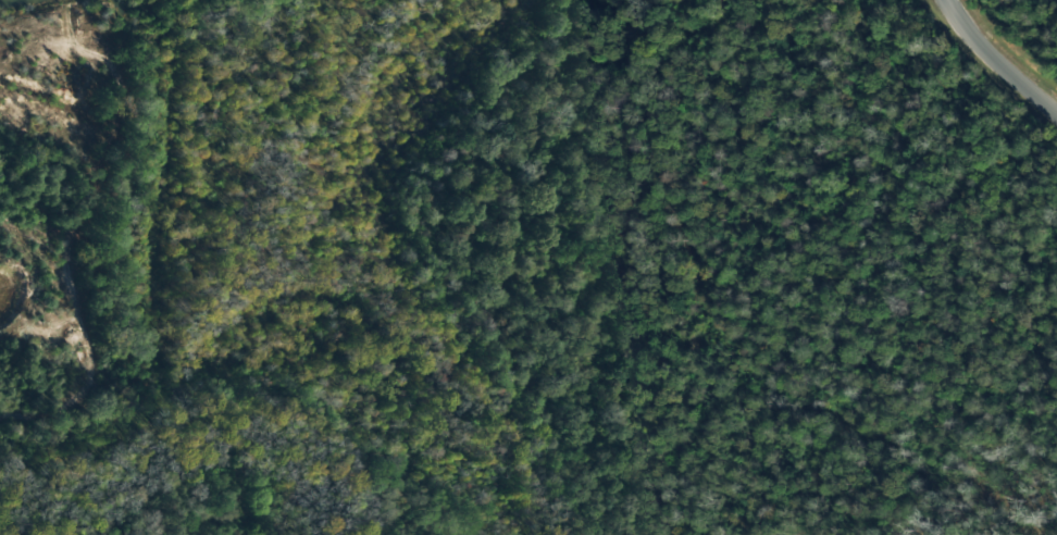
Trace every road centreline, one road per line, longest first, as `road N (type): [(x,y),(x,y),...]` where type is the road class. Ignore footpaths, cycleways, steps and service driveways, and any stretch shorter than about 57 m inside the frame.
road 1 (residential): [(1056,113),(943,0)]

